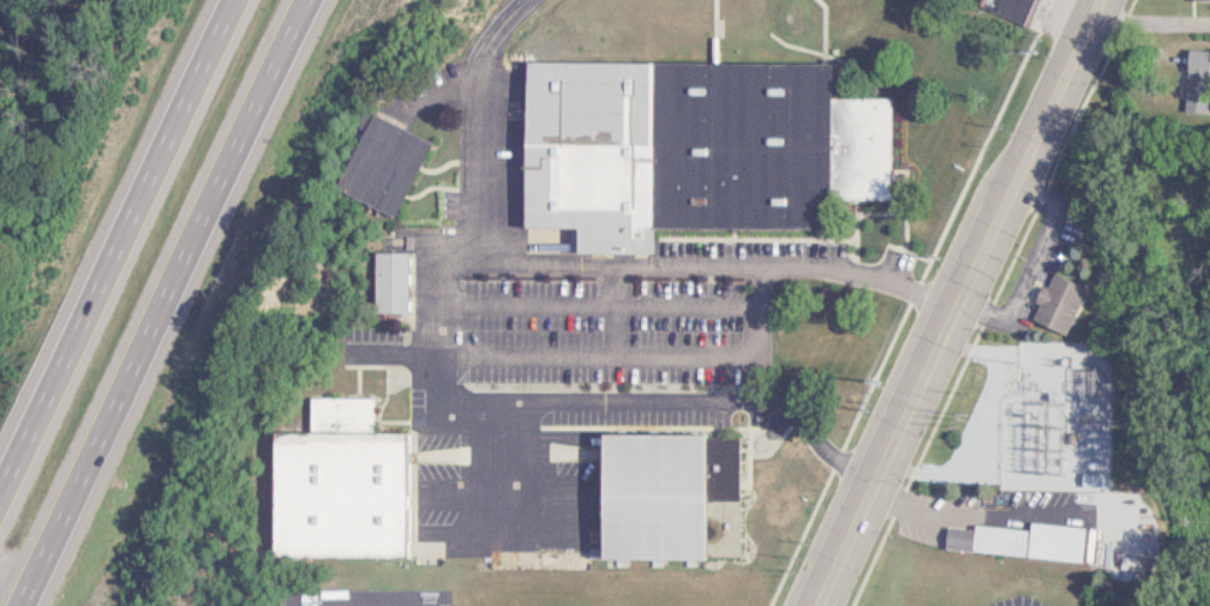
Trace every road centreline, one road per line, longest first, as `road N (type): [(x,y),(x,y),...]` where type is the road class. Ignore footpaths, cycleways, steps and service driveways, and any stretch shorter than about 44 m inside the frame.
road 1 (secondary): [(810,605),(1092,0)]
road 2 (motorway): [(130,364),(306,0)]
road 3 (motorway): [(220,0),(52,341)]
road 4 (motorway): [(13,605),(130,364)]
road 5 (motorway): [(52,341),(0,450)]

